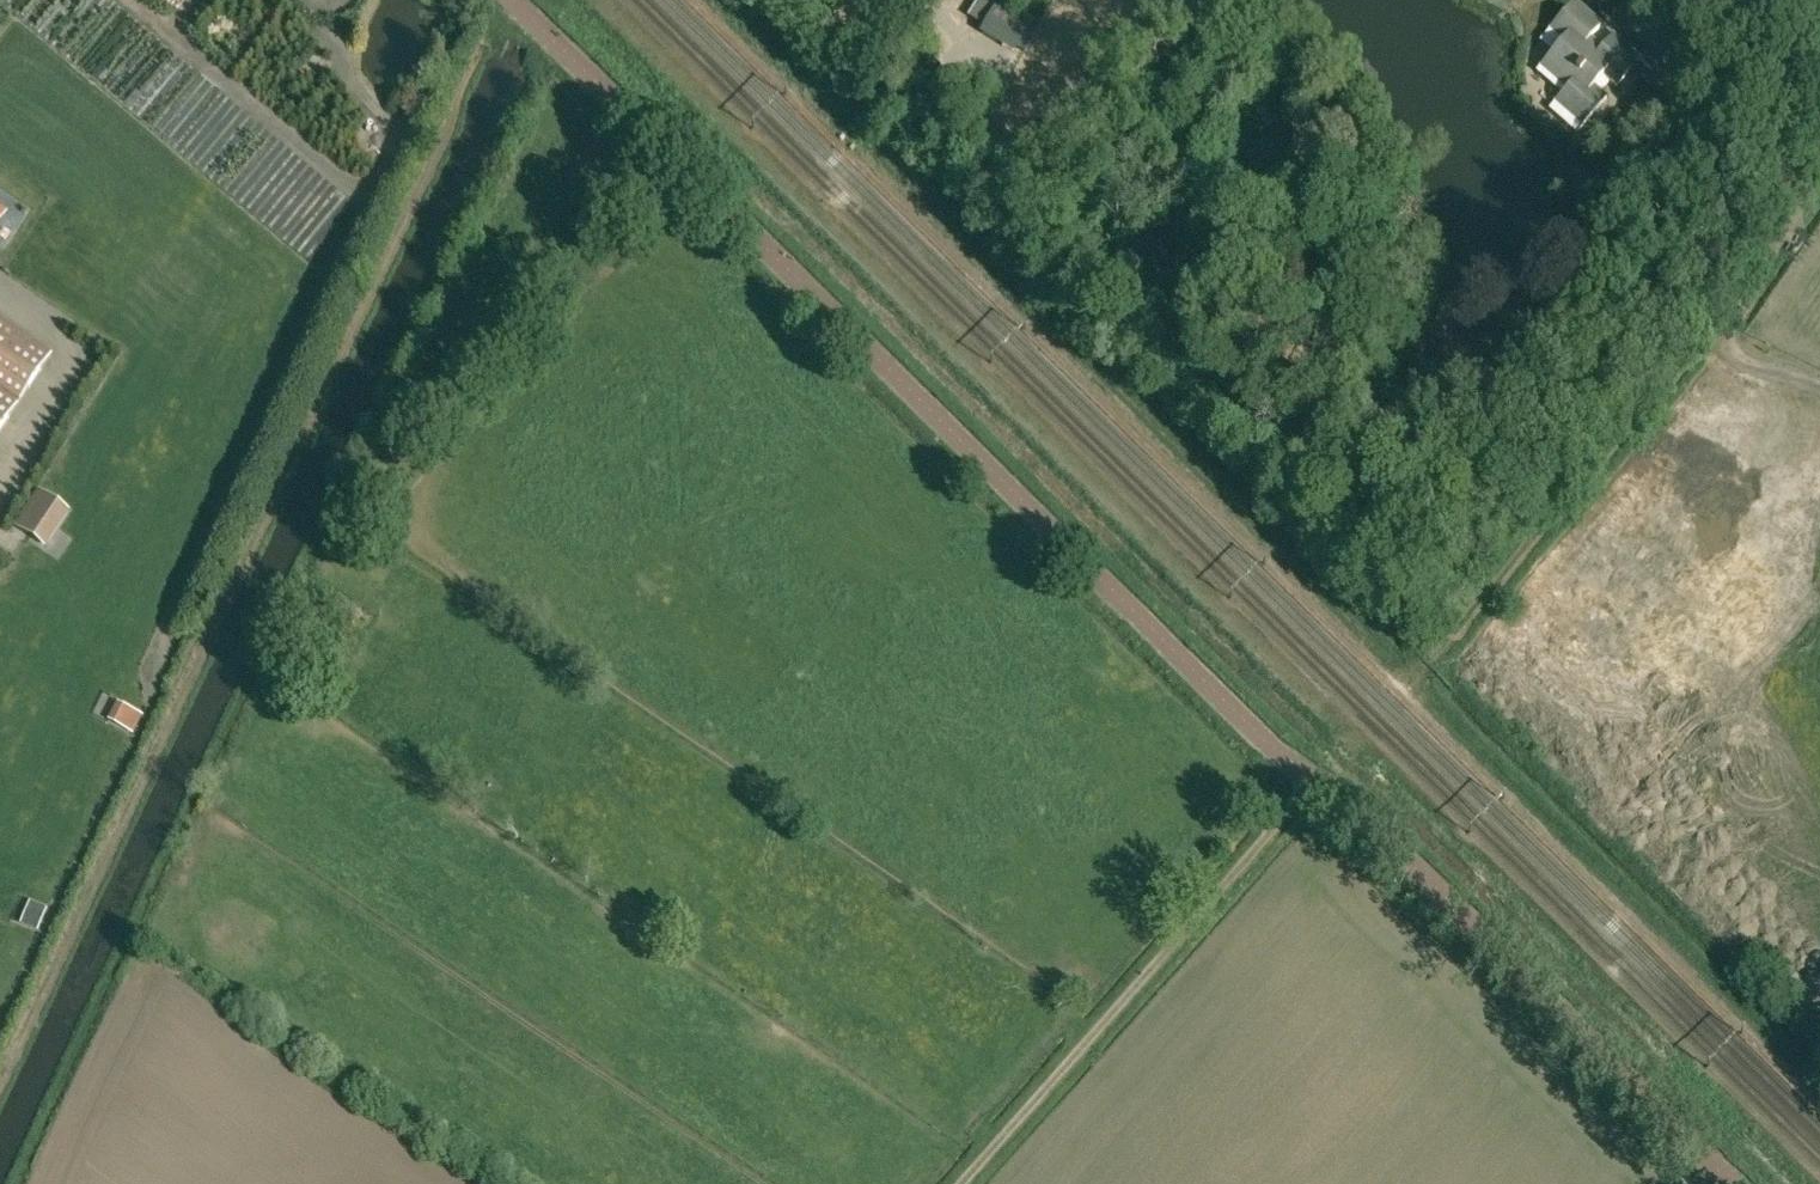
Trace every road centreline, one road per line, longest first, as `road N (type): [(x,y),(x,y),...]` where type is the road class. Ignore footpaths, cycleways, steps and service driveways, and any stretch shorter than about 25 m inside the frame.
road 1 (track): [(627,120),(472,317),(386,467),(342,582),(501,691)]
road 2 (track): [(1409,681),(1748,263),(1819,157)]
road 3 (track): [(966,1183),(1310,782)]

